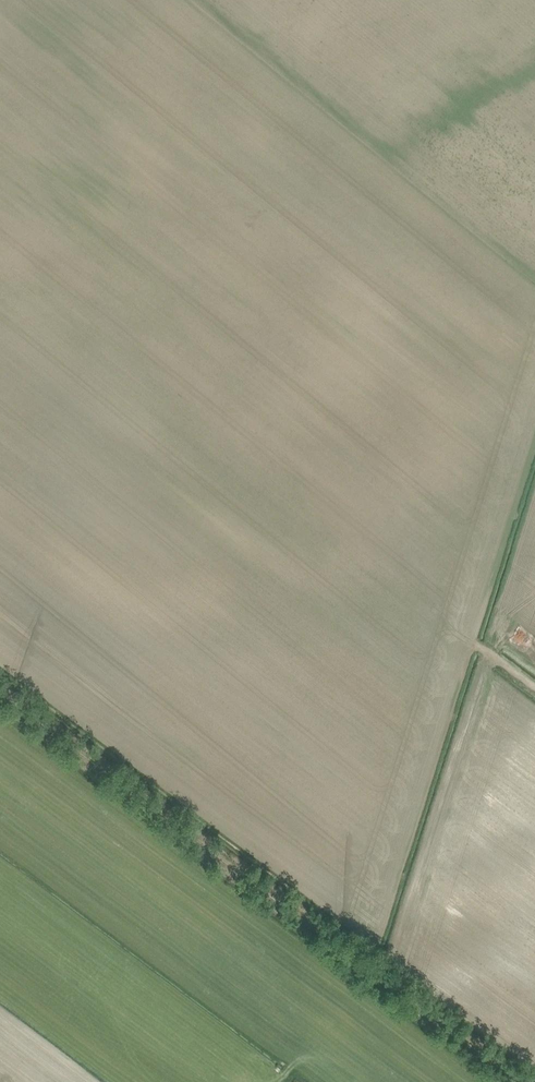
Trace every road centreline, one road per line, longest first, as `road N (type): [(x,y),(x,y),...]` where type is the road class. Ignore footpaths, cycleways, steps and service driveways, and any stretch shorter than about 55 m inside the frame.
road 1 (track): [(0,694),(518,1081)]

